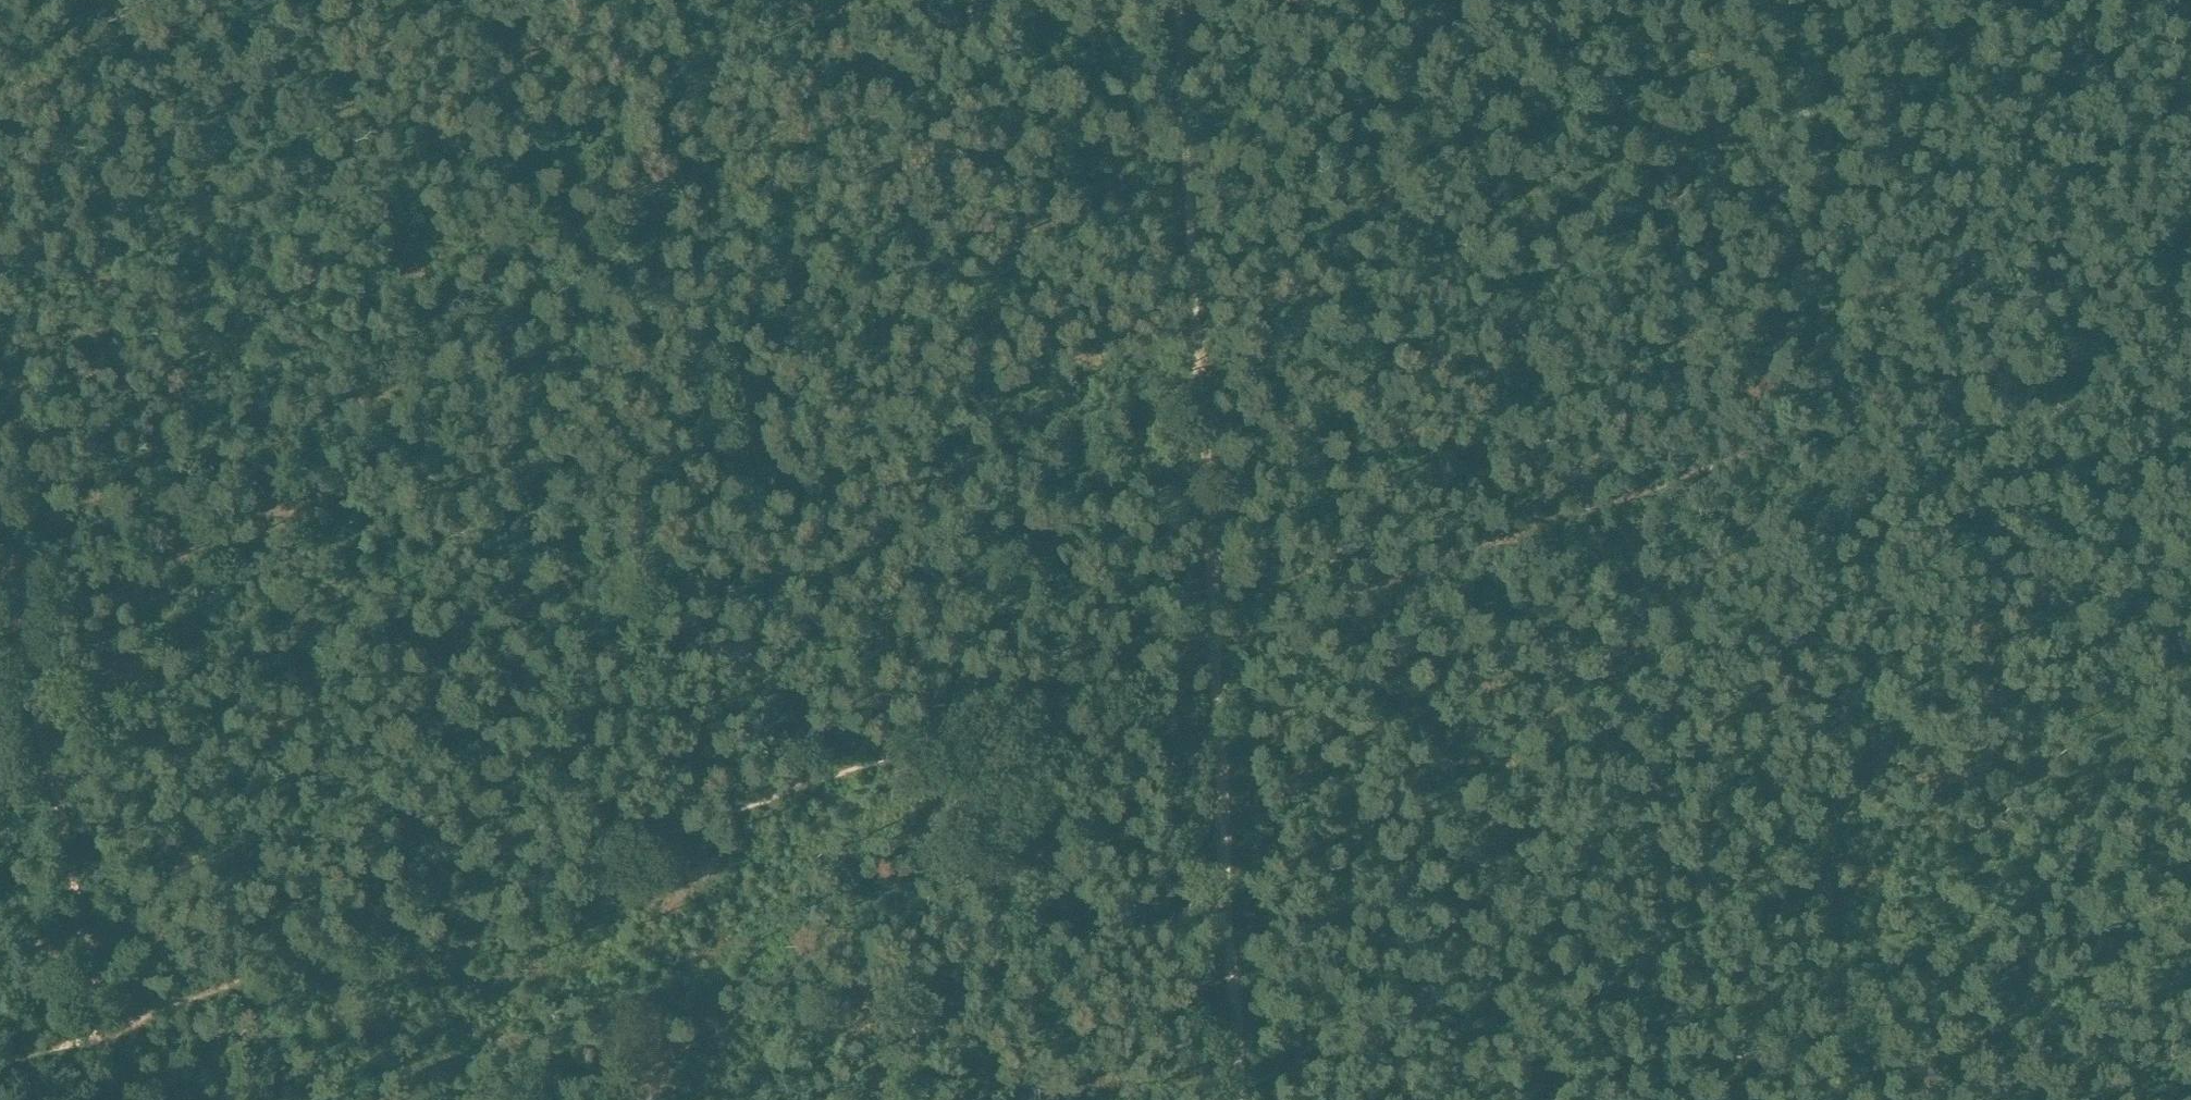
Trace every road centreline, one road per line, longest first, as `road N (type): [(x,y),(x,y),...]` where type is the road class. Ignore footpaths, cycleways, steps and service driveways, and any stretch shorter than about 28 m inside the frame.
road 1 (track): [(1242,1099),(1175,0)]
road 2 (track): [(1219,643),(2190,296)]
road 3 (track): [(1613,1079),(1754,1024),(2190,894)]

